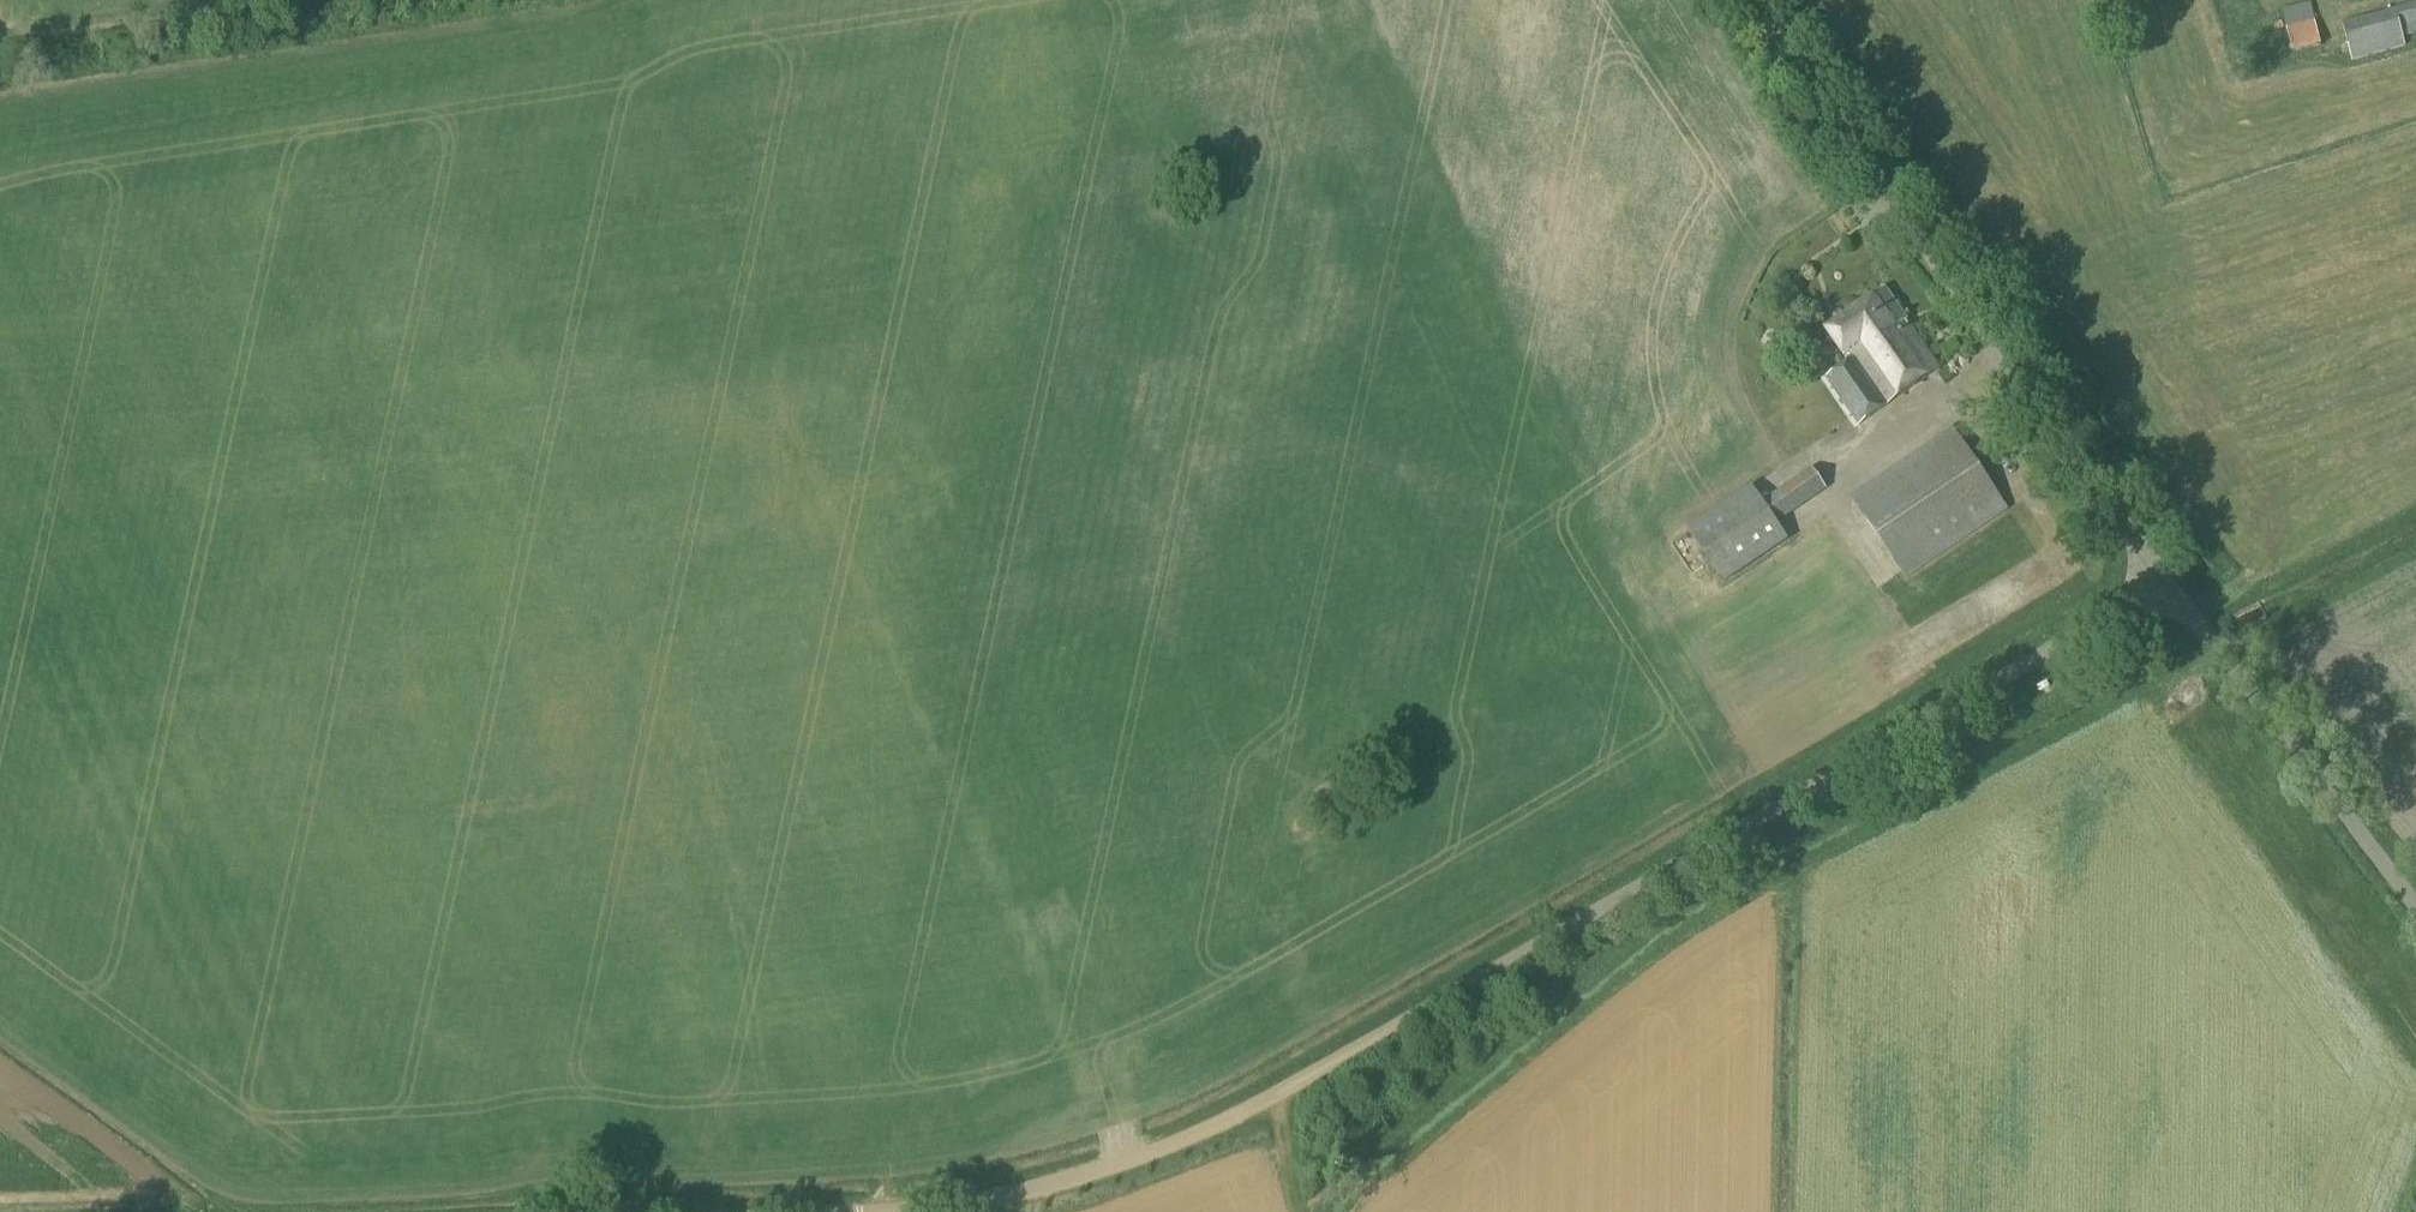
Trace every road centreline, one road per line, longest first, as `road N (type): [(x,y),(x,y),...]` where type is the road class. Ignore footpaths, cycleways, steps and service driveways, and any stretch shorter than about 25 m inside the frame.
road 1 (unclassified): [(1052,1211),(1156,1178),(1457,987),(2165,585)]
road 2 (unclassified): [(2165,585),(1745,0)]
road 3 (unclassified): [(2415,906),(2165,585)]

